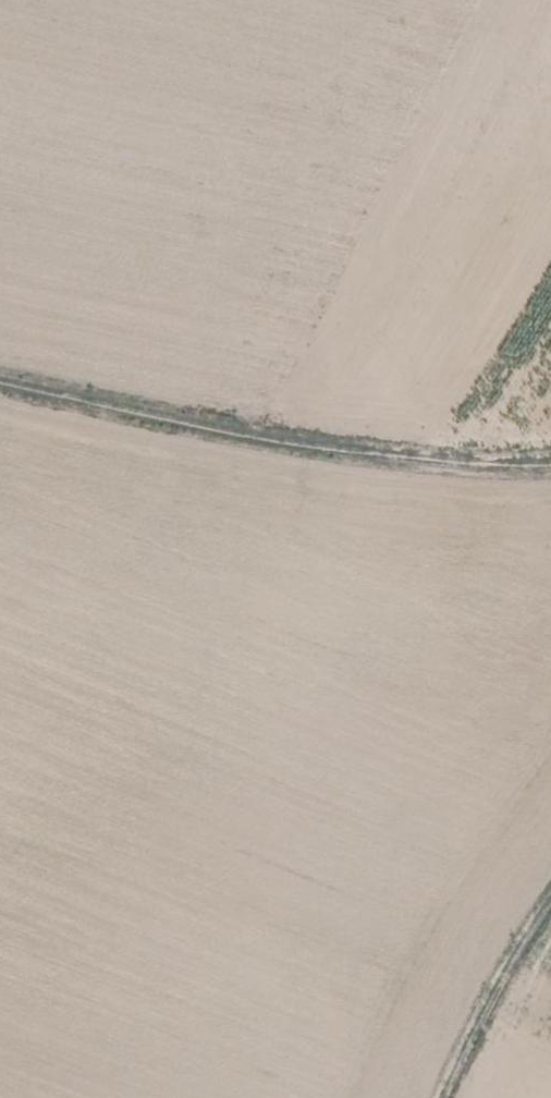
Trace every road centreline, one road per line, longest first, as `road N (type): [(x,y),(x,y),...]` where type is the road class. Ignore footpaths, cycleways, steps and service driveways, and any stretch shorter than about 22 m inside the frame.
road 1 (track): [(0,364),(220,429),(550,469)]
road 2 (track): [(550,917),(486,1001),(444,1097)]

